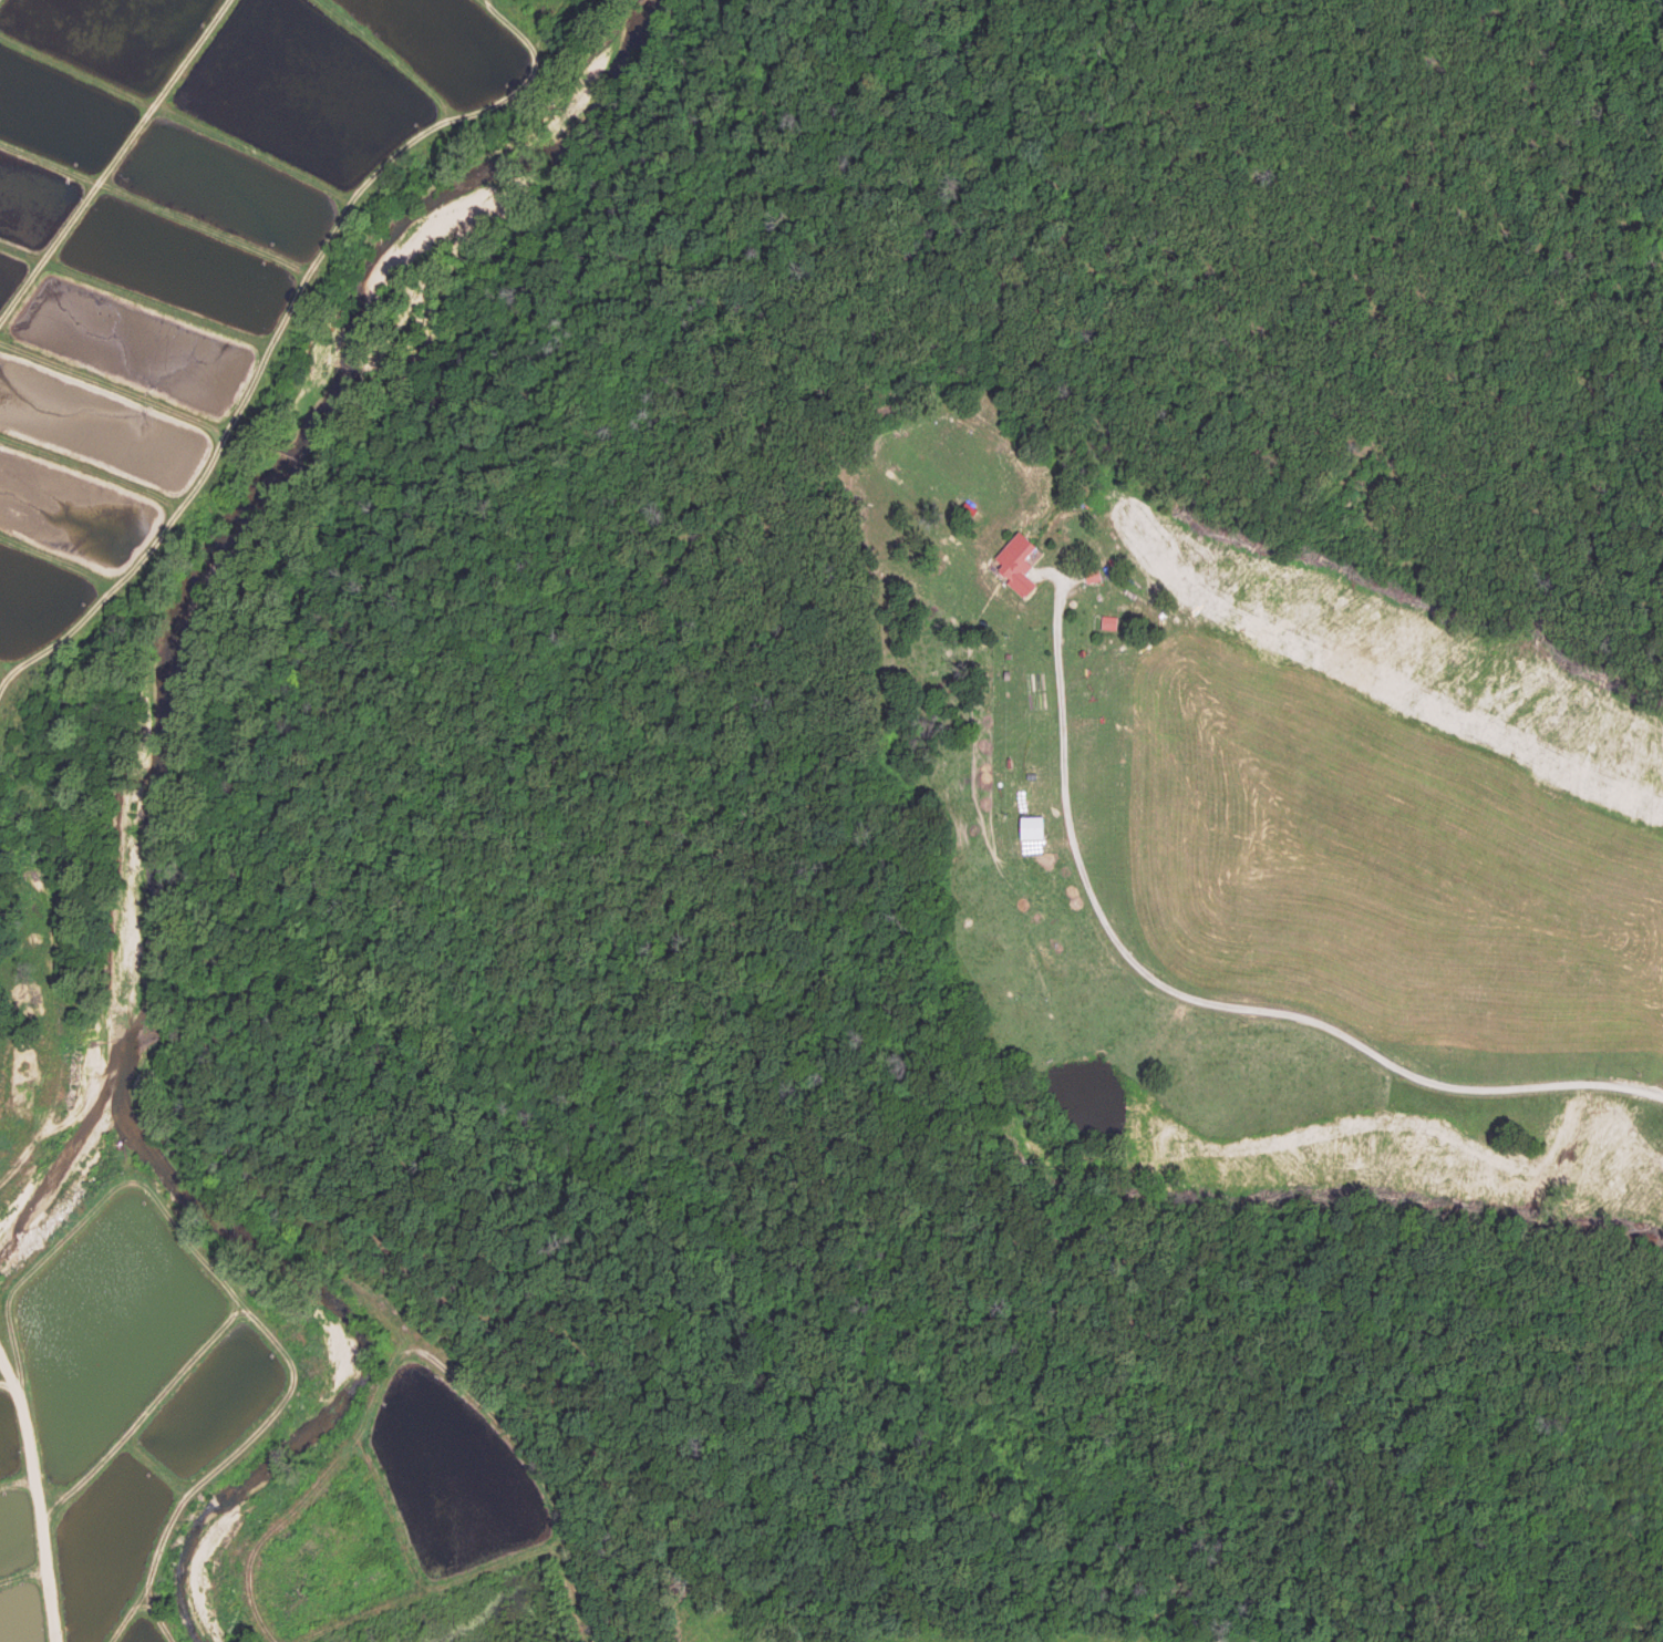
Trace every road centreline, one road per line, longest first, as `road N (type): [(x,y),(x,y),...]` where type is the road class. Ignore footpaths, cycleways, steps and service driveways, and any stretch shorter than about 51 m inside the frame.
road 1 (residential): [(0,1377),(19,1419),(50,1641)]

